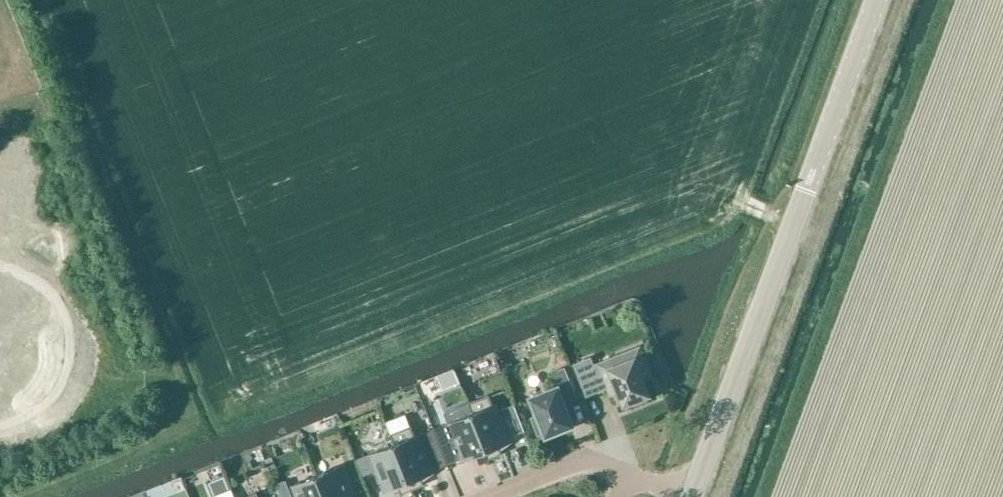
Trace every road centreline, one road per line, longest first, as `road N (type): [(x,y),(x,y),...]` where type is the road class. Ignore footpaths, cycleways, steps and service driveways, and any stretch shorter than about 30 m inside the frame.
road 1 (unclassified): [(690,496),(877,0)]
road 2 (residential): [(494,496),(587,460),(626,477)]

